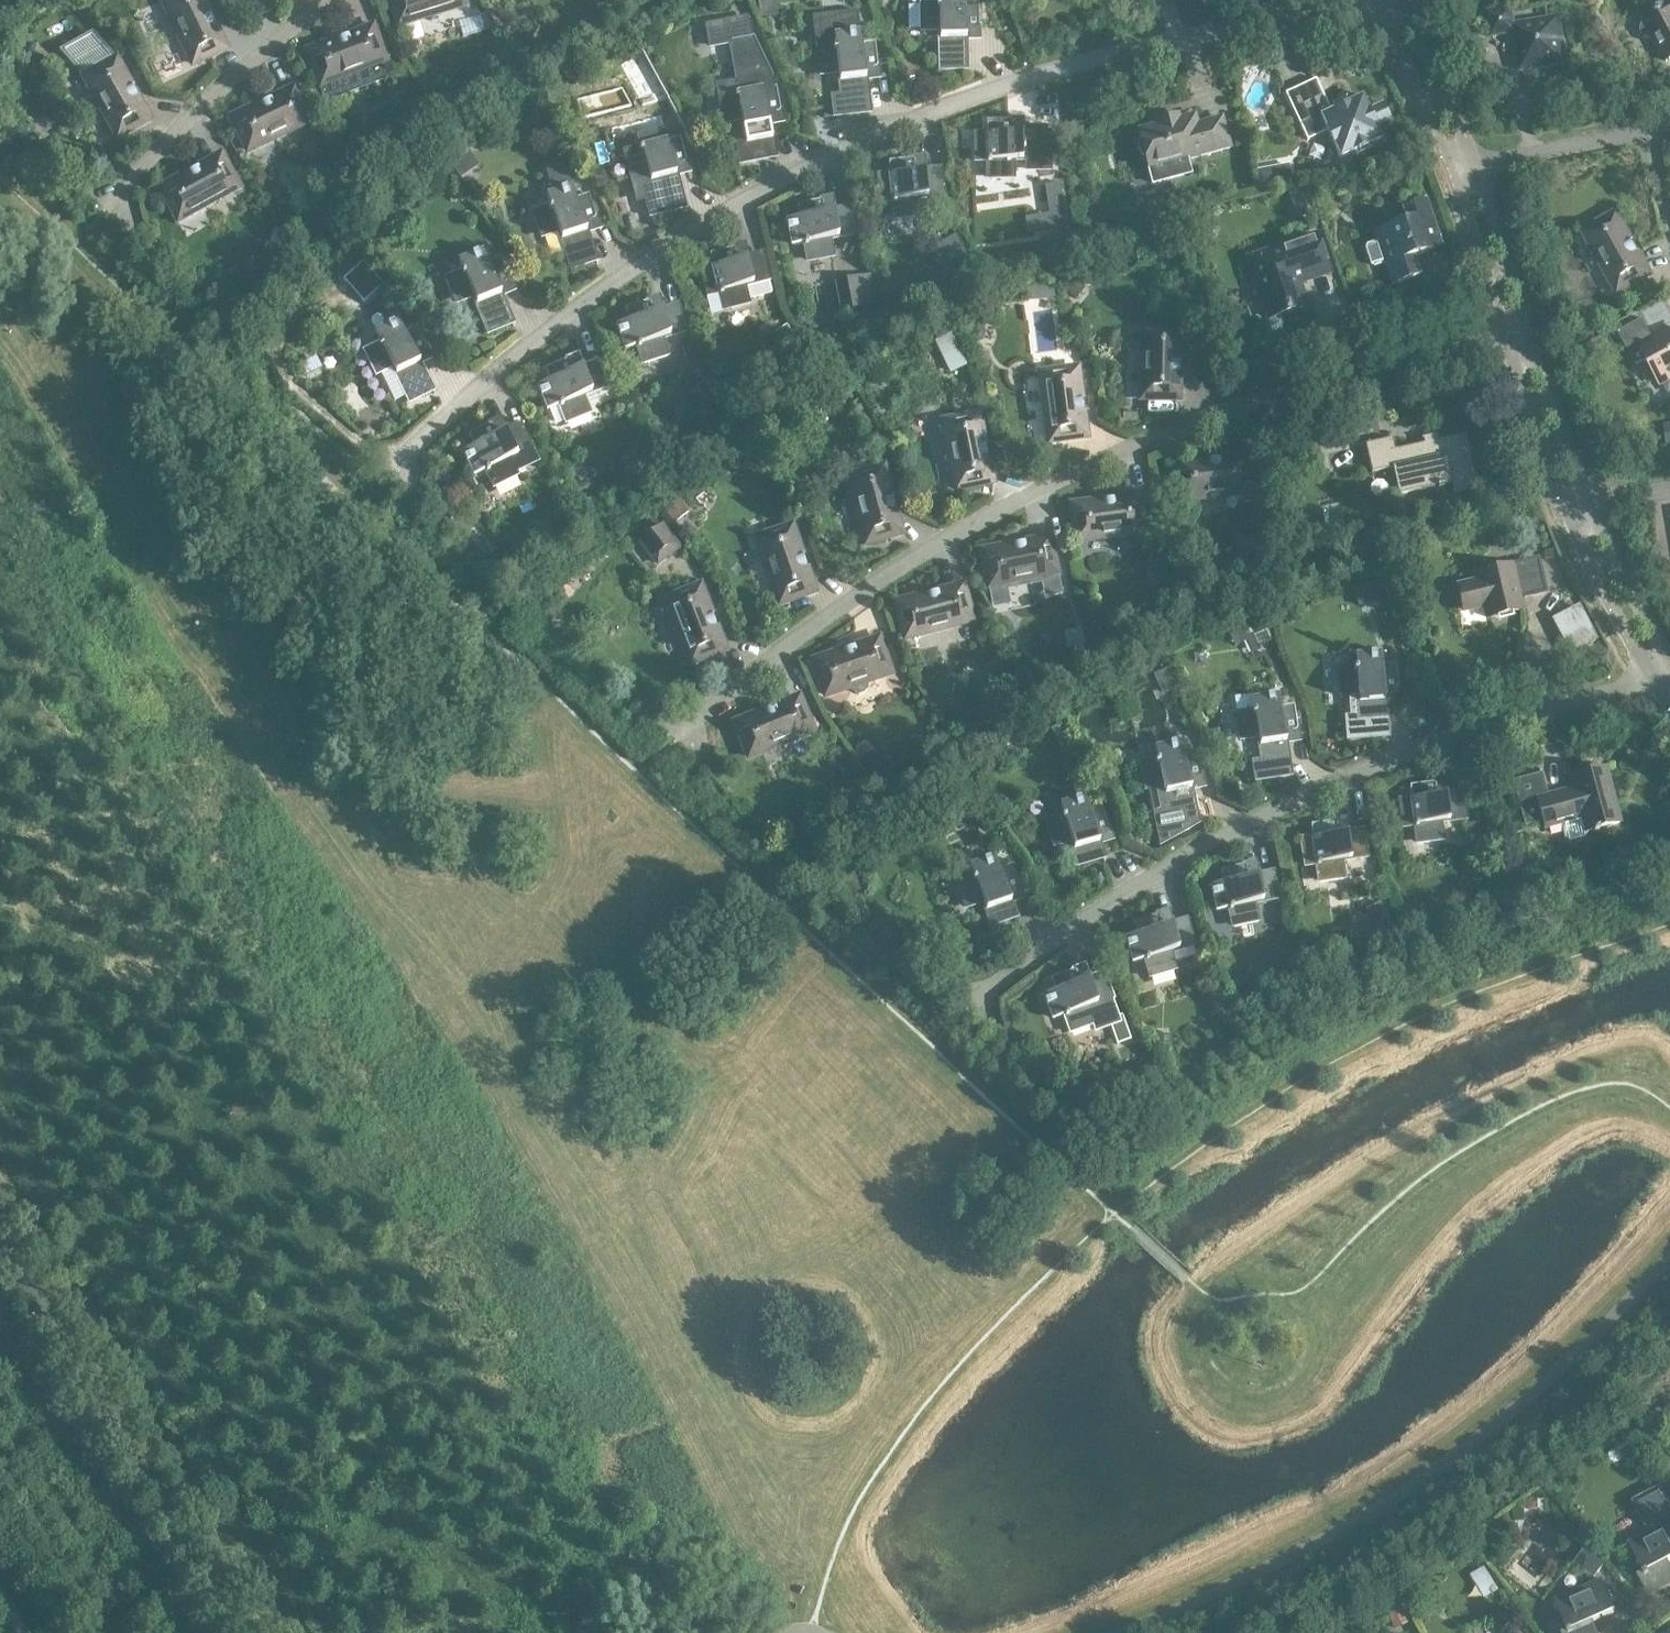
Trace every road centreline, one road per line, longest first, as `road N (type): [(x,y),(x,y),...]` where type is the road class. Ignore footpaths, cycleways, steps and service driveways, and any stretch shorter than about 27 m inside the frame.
road 1 (residential): [(398,461),(576,311),(788,176),(1003,83),(1197,33),(1376,2)]
road 2 (residential): [(687,733),(887,579),(1092,470),(1264,406),(1514,340)]
road 3 (residential): [(975,999),(1201,849),(1438,745),(1645,673)]
road 4 (tertiary): [(249,1632),(0,1226)]
road 5 (residential): [(111,201),(244,67),(332,0)]
road 6 (unclassified): [(1600,509),(1535,330)]
road 7 (unclassified): [(1489,171),(1407,0)]
road 8 (unclassified): [(1514,340),(1571,520)]
road 9 (unclassified): [(1451,168),(1514,340)]
road 10 (unclassified): [(1376,2),(1451,168)]
road 11 (unclassified): [(1571,520),(1645,673)]
road 12 (unclassified): [(1535,330),(1489,171)]
road 13 (unclassified): [(1669,658),(1600,509)]
road 14 (residential): [(1489,171),(1646,132)]

